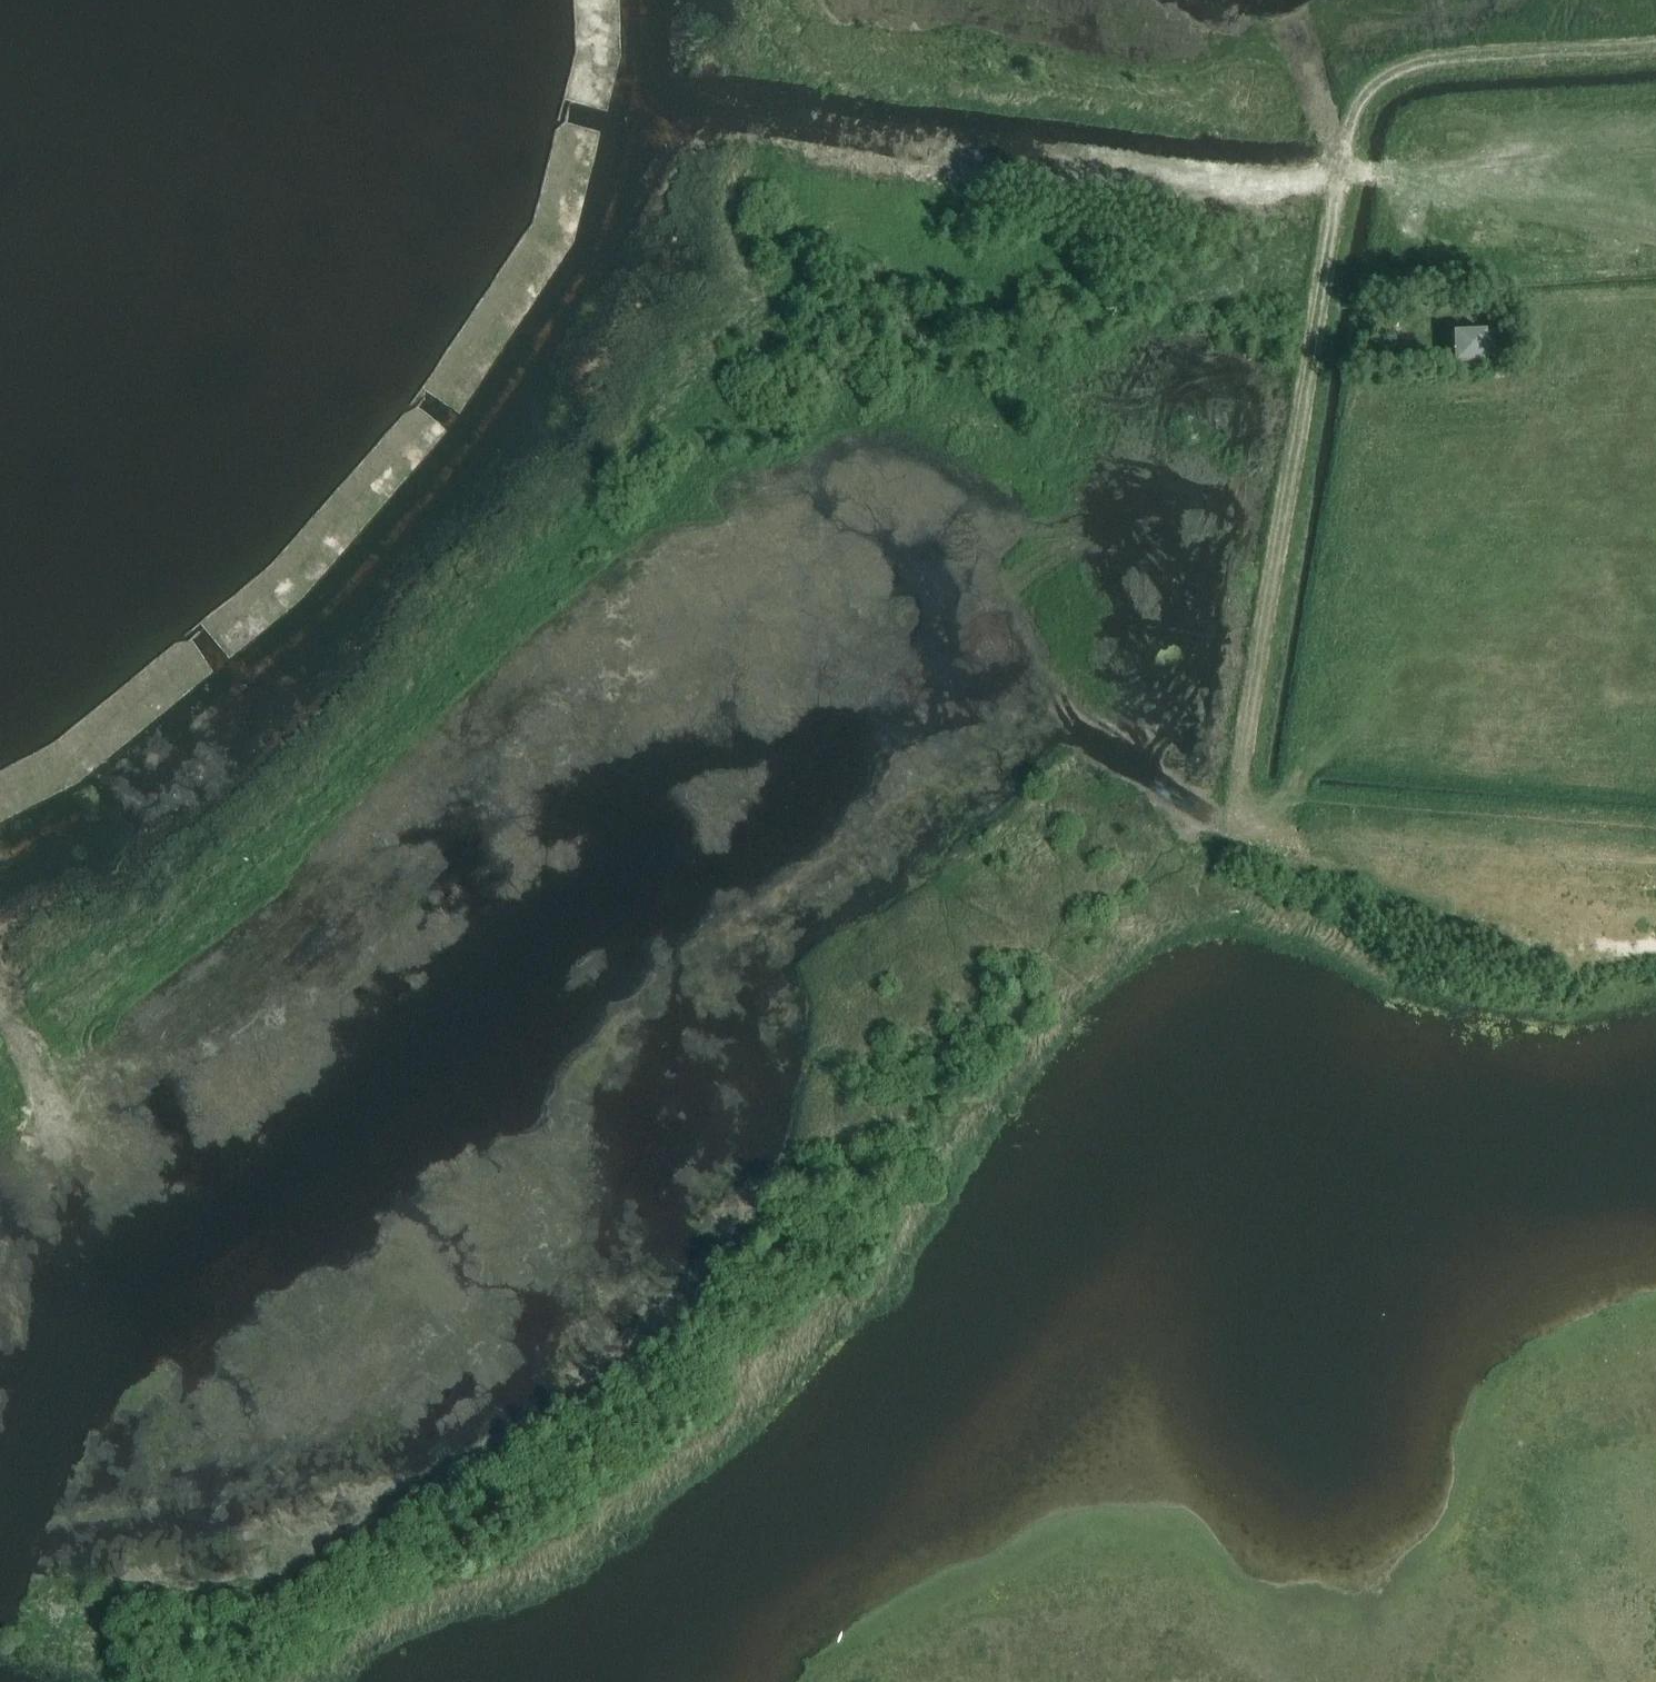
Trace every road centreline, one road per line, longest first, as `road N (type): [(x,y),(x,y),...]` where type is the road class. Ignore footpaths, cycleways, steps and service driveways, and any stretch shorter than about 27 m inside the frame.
road 1 (track): [(1655,295),(1519,303)]

